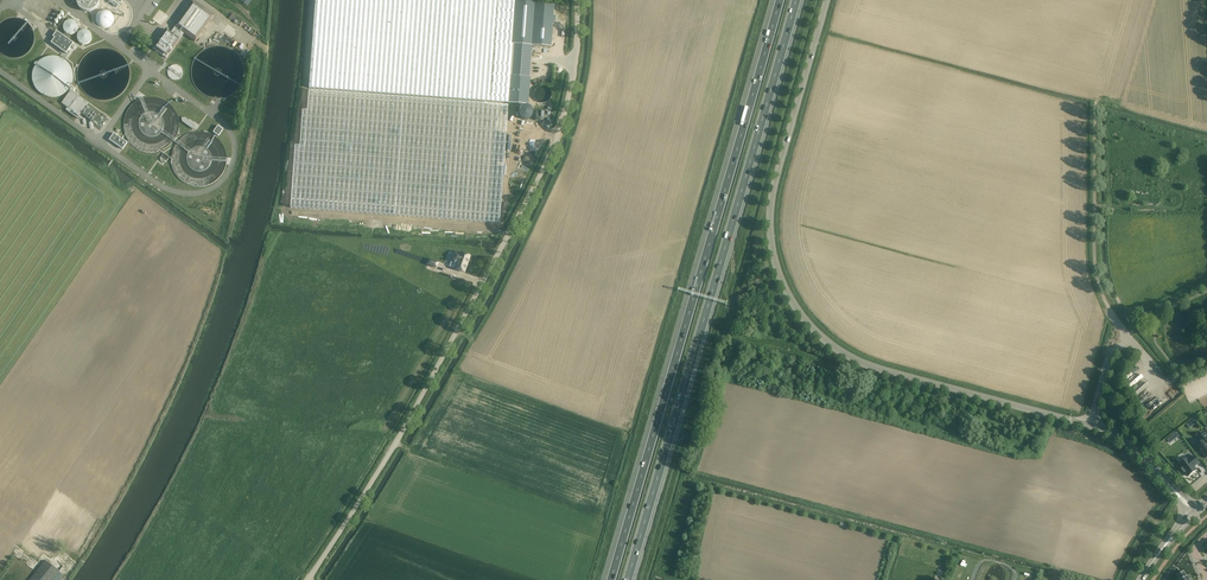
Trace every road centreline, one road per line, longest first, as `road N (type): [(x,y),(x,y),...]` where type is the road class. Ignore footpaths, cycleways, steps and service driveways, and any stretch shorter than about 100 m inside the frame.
road 1 (unclassified): [(307,579),(390,447),(549,158),(570,81),(574,0)]
road 2 (tertiary): [(1090,426),(874,369),(813,333),(789,299),(770,245),(773,186),(827,0)]
road 3 (motorway): [(780,0),(608,579)]
road 4 (motorway): [(629,579),(796,0)]
road 5 (unclassified): [(1090,426),(1107,364),(1125,335),(1093,266),(1095,105)]
road 6 (tertiary): [(1193,513),(1129,444),(1090,426)]

